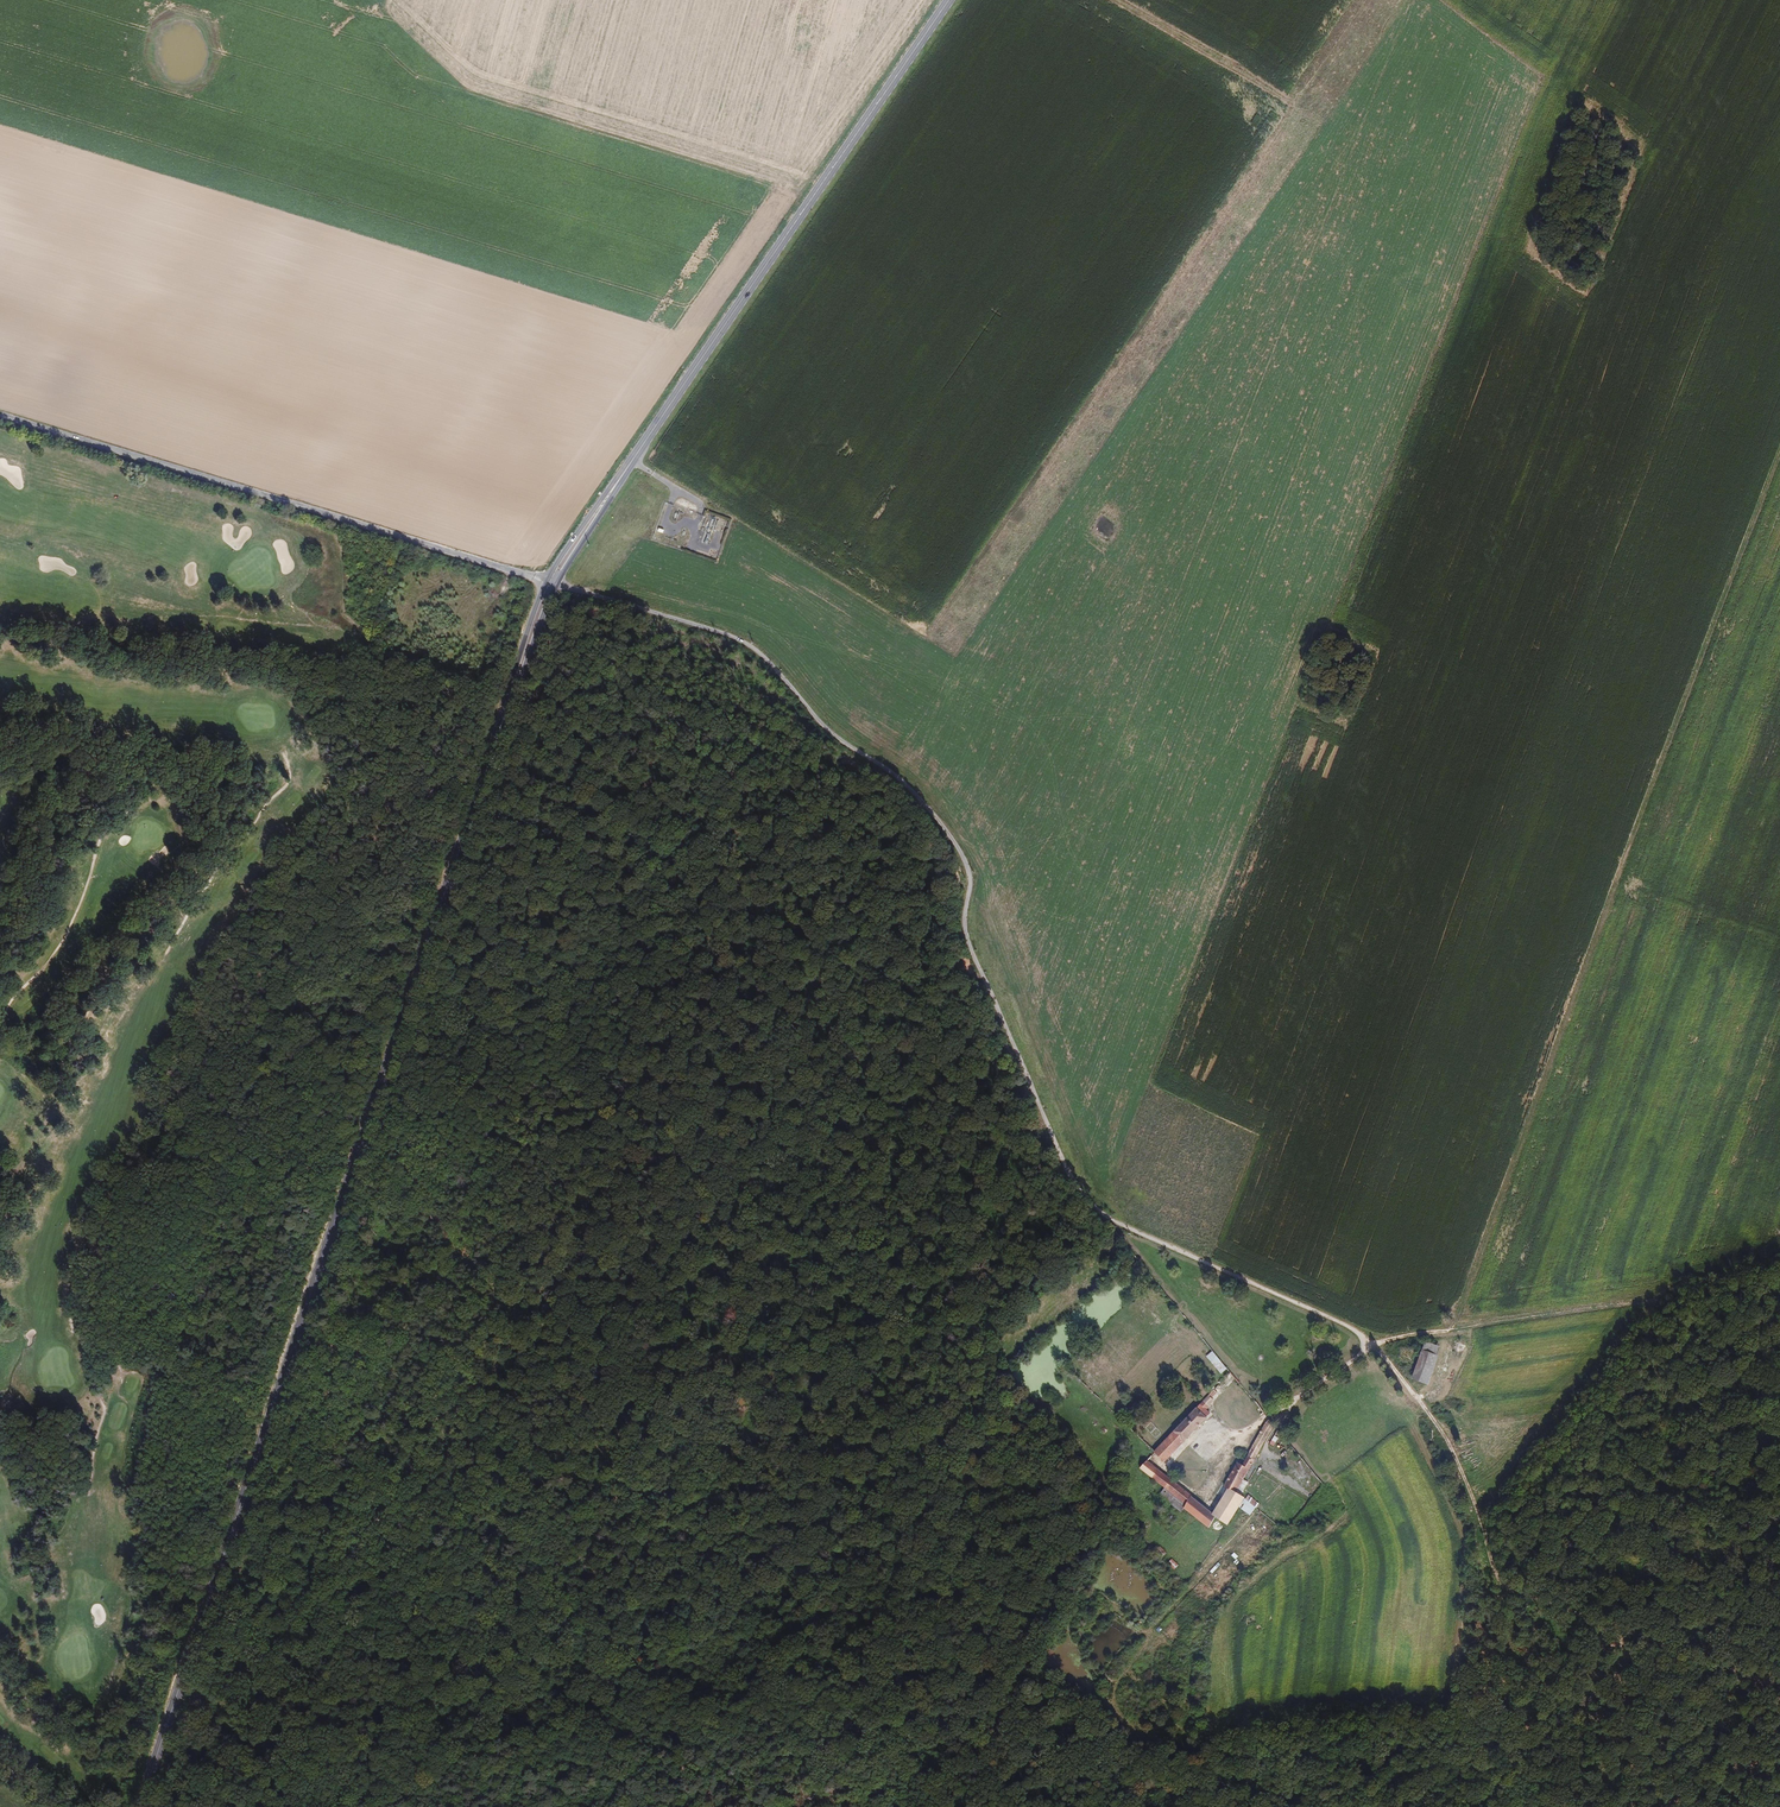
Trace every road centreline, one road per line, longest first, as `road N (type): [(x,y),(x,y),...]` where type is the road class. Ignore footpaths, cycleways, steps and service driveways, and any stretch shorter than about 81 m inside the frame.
road 1 (track): [(549,582),(738,639),(922,798),(968,883),(990,999),(1083,1194),(1107,1224),(1381,1346),(1705,1290),(1779,1293)]
road 2 (secondary): [(549,582),(136,1806)]
road 3 (secondary): [(947,0),(549,582)]
road 4 (unclassified): [(0,415),(549,582)]
road 5 (track): [(1381,1346),(1448,1441),(1496,1590),(1500,1632),(1454,1806)]
road 6 (track): [(1496,1590),(1529,1594),(1779,1684)]
road 7 (track): [(1267,1416),(1374,1343)]

